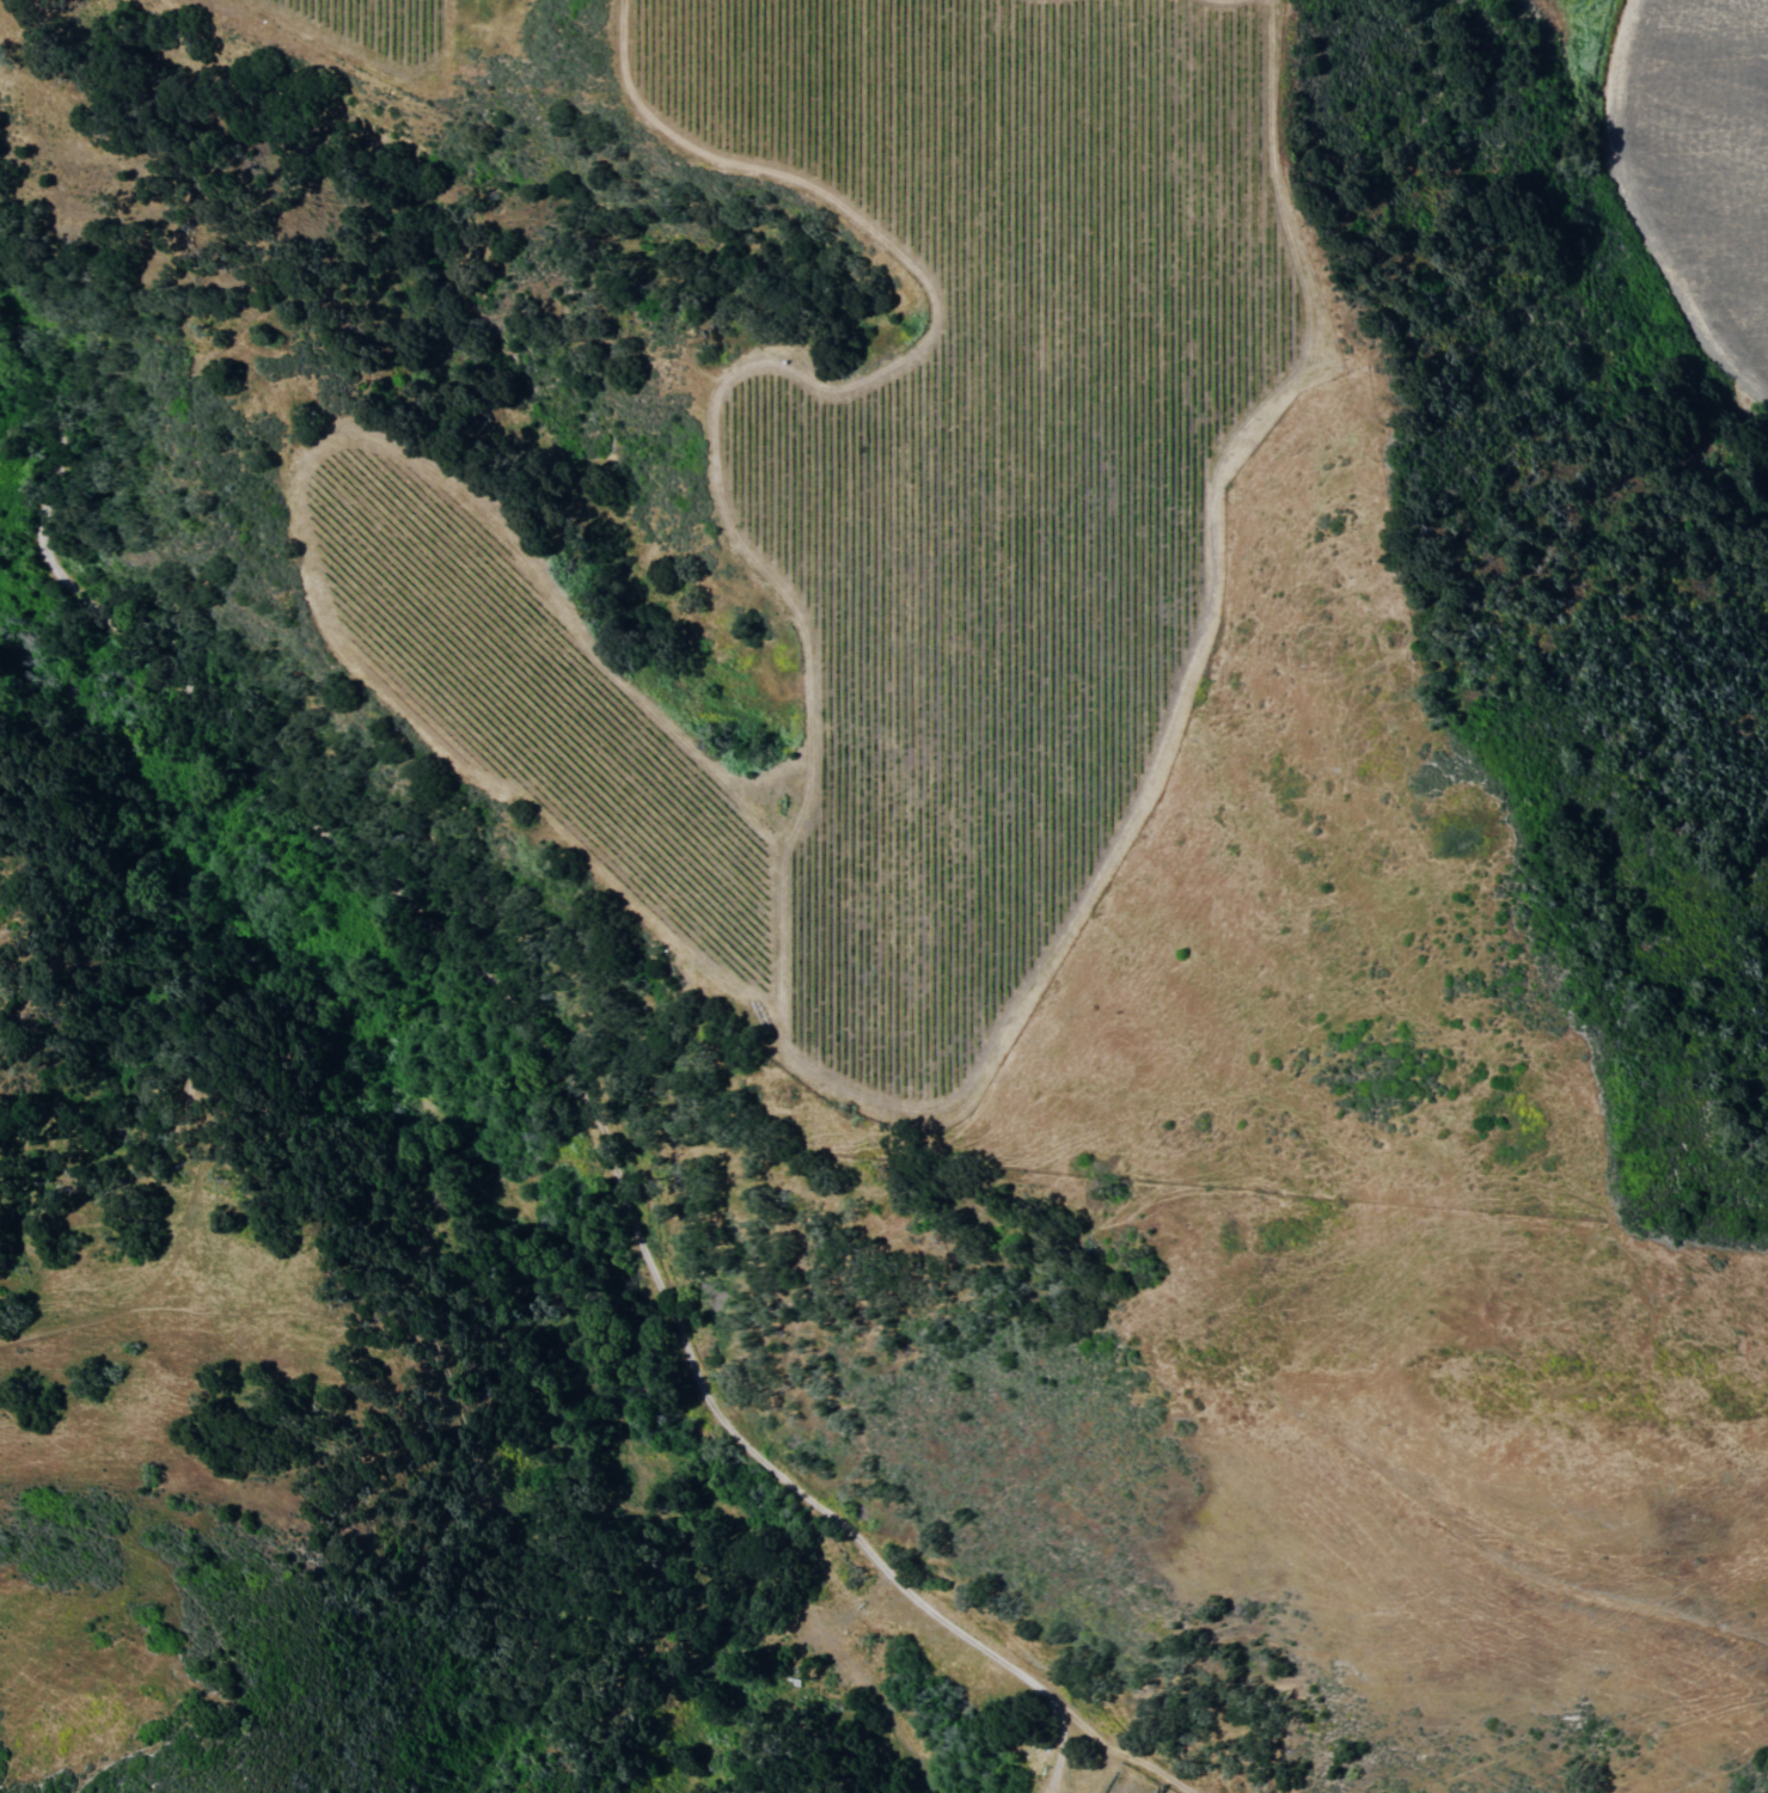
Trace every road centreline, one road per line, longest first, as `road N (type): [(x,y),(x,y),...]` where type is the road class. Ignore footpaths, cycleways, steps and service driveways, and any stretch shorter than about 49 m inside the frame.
road 1 (track): [(1170,1792),(898,1593),(706,1402),(679,1367),(600,1208),(387,962),(166,679),(38,577),(27,528),(26,443),(0,346)]

